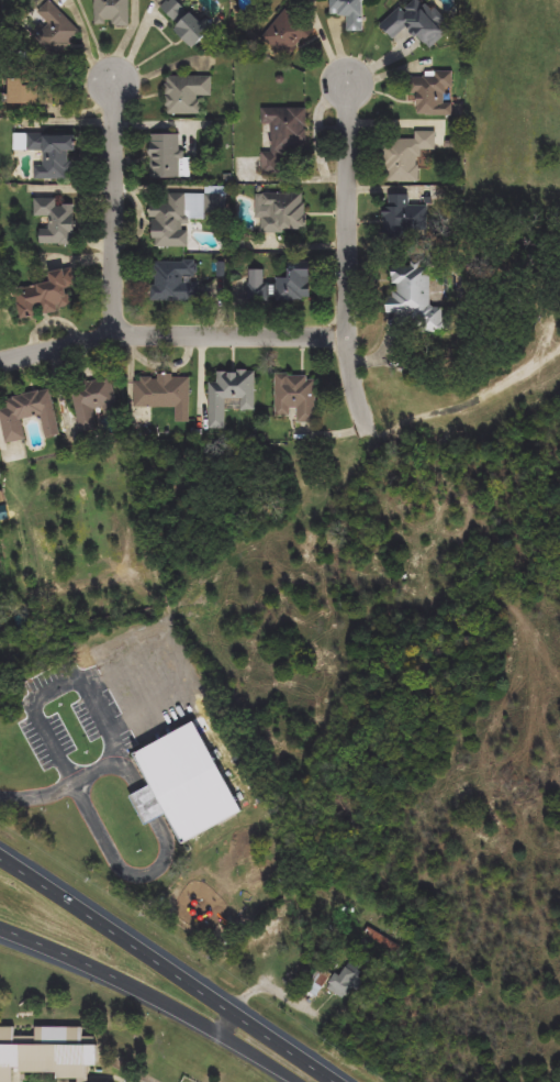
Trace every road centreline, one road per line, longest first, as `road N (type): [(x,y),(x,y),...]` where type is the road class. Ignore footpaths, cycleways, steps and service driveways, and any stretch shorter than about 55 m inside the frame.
road 1 (primary): [(343,1081),(0,851)]
road 2 (residential): [(0,355),(168,333),(352,344)]
road 3 (residential): [(351,86),(350,318),(367,432)]
road 4 (residential): [(119,84),(120,336)]
road 5 (primary): [(119,973),(304,1081)]
road 6 (primary): [(0,926),(119,973)]

